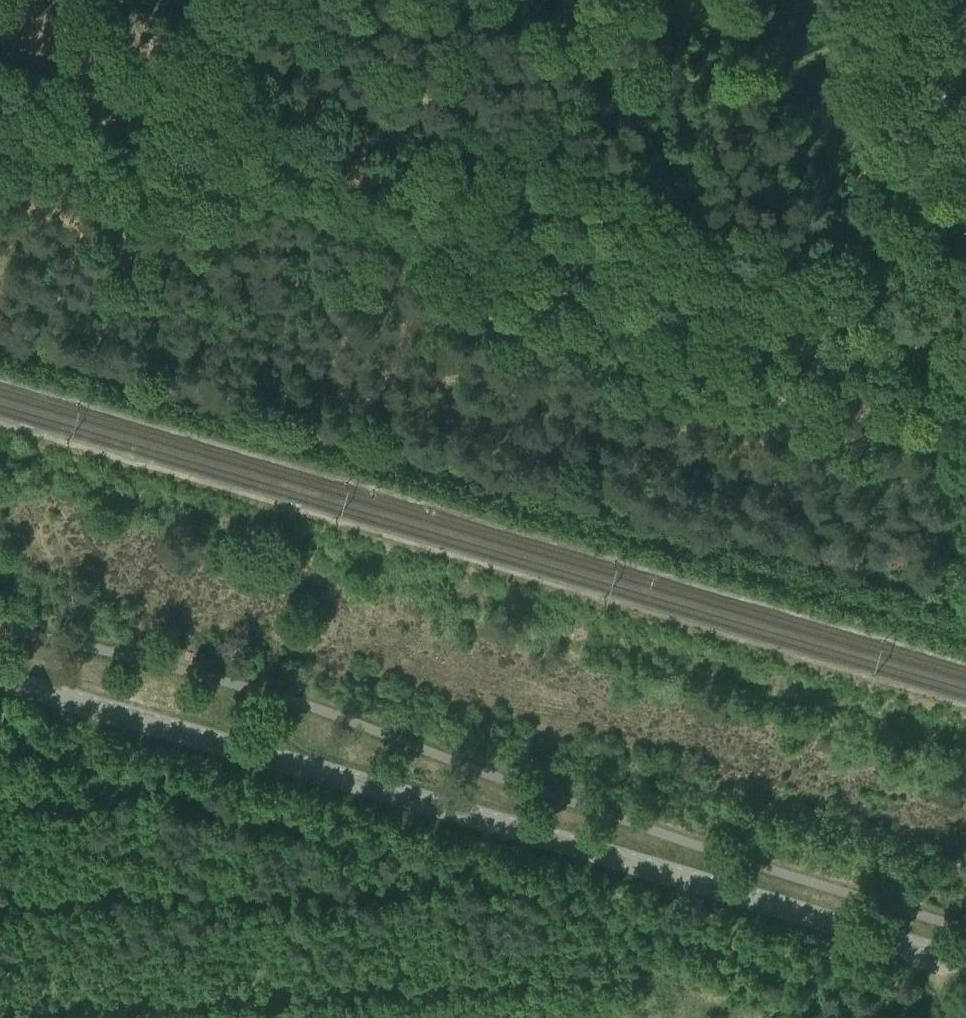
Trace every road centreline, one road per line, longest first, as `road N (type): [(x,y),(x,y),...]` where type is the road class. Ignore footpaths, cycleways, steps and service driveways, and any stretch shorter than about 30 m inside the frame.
road 1 (secondary): [(965,960),(0,680)]

